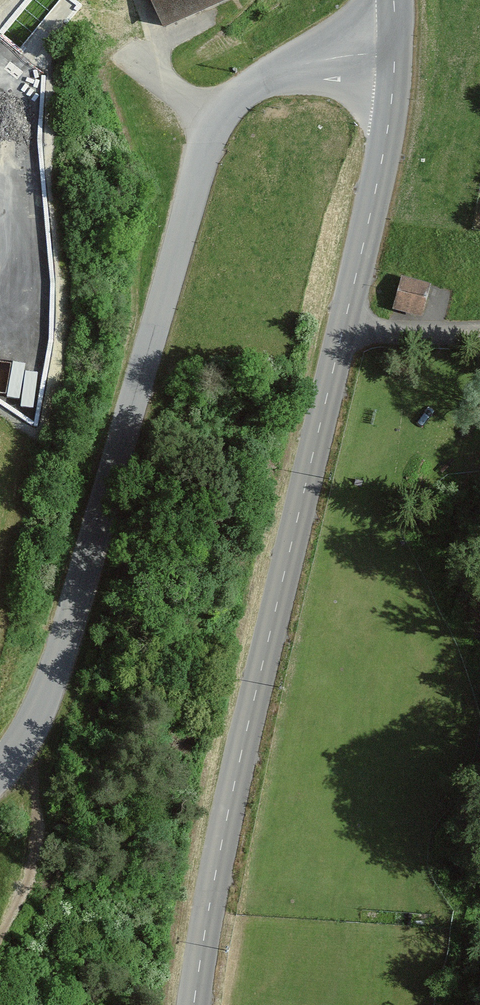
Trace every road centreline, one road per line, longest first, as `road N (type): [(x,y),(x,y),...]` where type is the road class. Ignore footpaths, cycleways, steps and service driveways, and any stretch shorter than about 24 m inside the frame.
road 1 (unclassified): [(194,1004),(387,138),(398,51)]
road 2 (unclassified): [(398,51),(306,58),(265,76),(227,113),(32,733),(0,769)]

